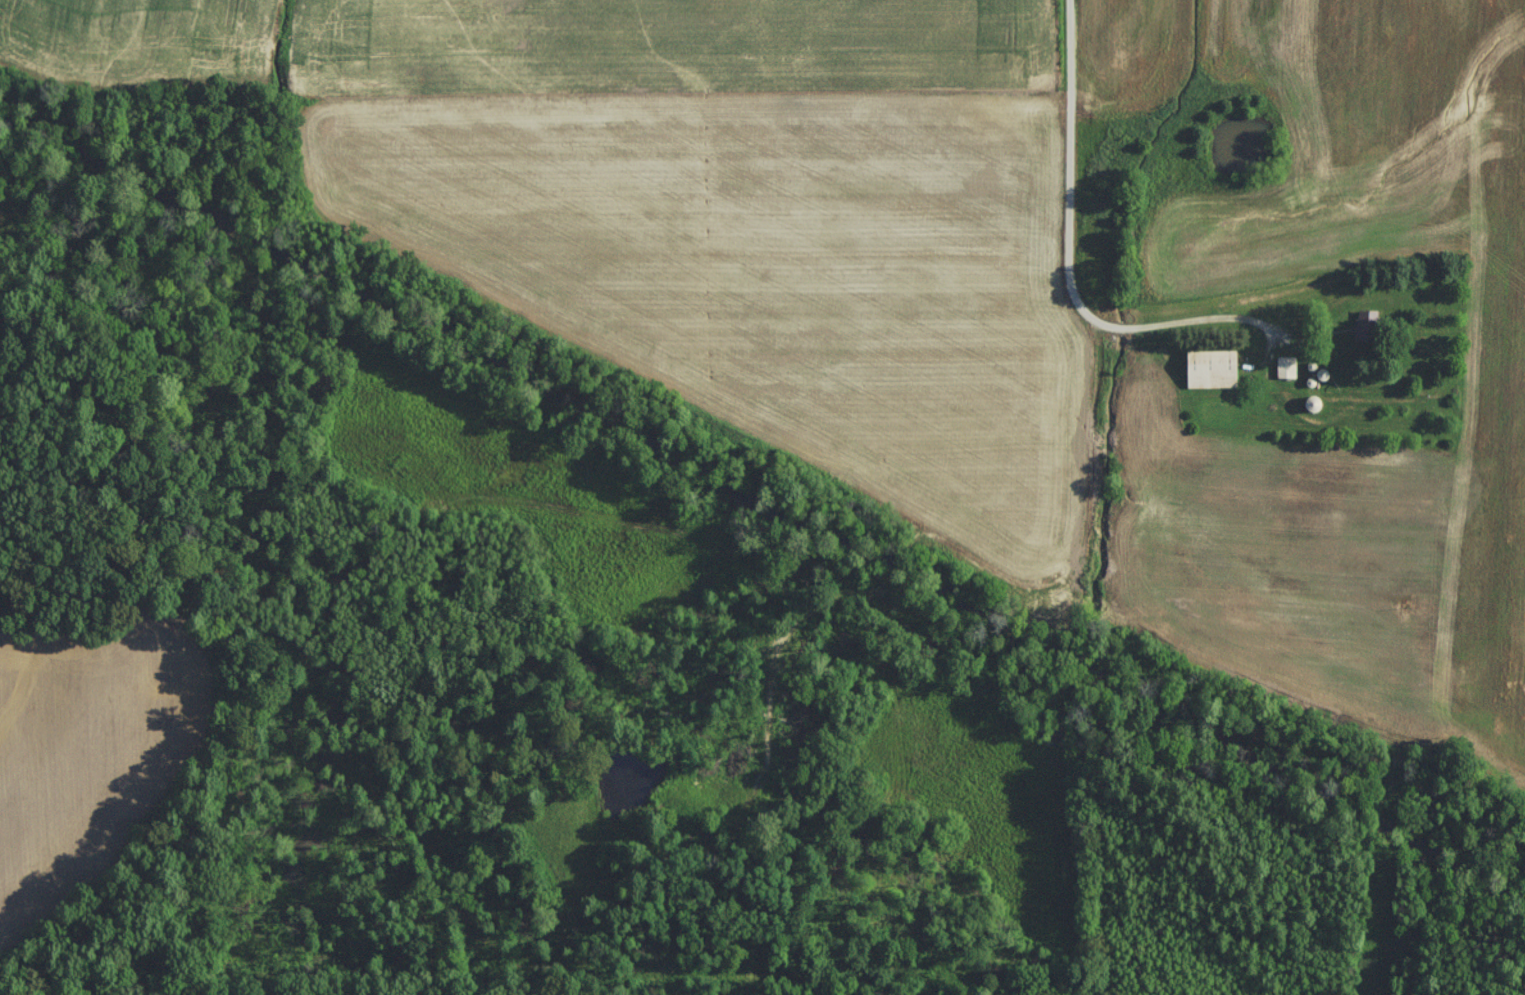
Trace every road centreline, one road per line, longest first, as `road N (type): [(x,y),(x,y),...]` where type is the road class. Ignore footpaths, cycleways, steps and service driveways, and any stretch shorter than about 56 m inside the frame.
road 1 (residential): [(1119,326),(1085,310),(1073,277),(1073,0)]
road 2 (residential): [(1264,323),(1231,317),(1119,326)]

